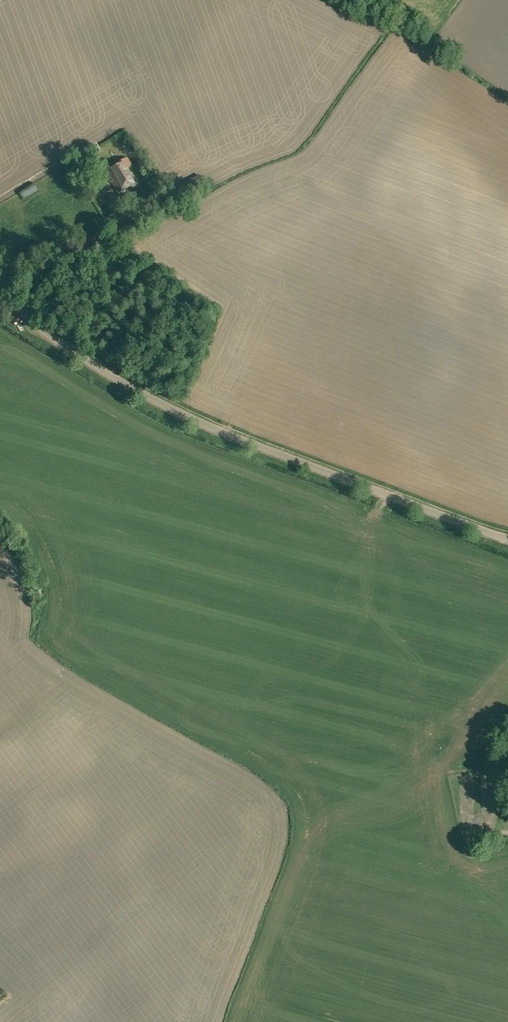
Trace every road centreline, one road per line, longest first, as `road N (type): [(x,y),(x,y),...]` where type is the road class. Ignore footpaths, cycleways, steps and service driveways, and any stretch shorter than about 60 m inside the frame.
road 1 (unclassified): [(507,538),(199,421),(65,346),(0,290)]

